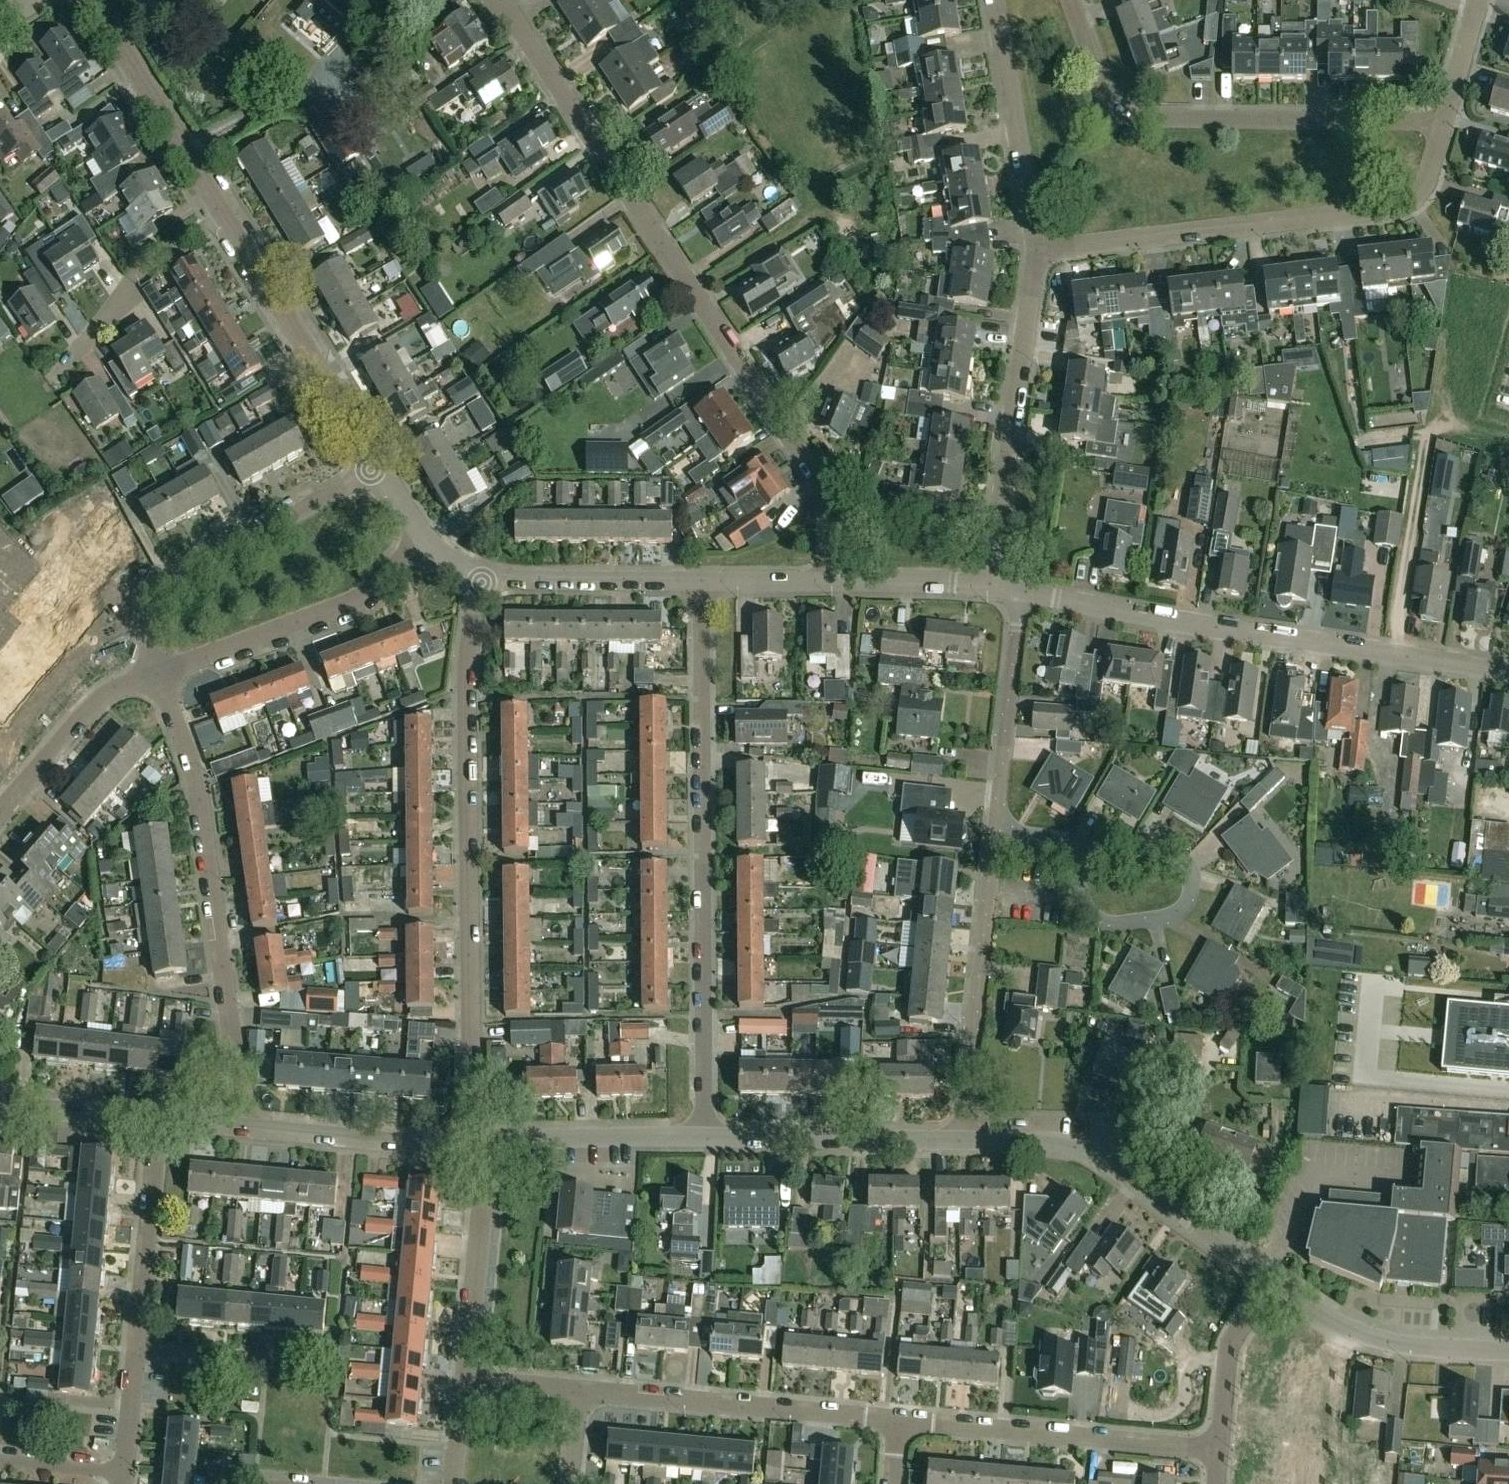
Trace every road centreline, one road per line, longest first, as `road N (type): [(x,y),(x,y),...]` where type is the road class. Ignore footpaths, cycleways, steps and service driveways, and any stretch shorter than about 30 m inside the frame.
road 1 (residential): [(832,582),(832,513),(819,479),(499,0)]
road 2 (residential): [(468,1140),(465,686),(479,581)]
road 3 (residential): [(704,1140),(699,582)]
road 4 (residential): [(958,1139),(1017,590)]
road 5 (residential): [(1508,673),(1017,590)]
road 6 (residential): [(1043,251),(1405,210),(1427,183),(1446,123)]
road 7 (residential): [(236,1126),(197,785),(160,673)]
road 8 (residential): [(1446,123),(1131,119),(1106,101),(1071,0)]
road 9 (residential): [(1273,1284),(1097,1156),(1067,1143),(958,1139)]
road 10 (residential): [(989,585),(1043,251)]
road 11 (residential): [(374,468),(156,596),(144,630),(160,673)]
road 12 (residential): [(1217,1448),(896,1420)]
road 13 (residential): [(896,1420),(576,1390)]
road 14 (residential): [(374,468),(223,211)]
road 15 (residential): [(160,673),(362,597),(422,542)]
road 16 (residential): [(992,0),(1043,251)]
road 17 (residential): [(958,1139),(704,1140)]
road 18 (residential): [(1508,1352),(1372,1341),(1314,1319),(1273,1284)]
road 19 (residential): [(223,211),(90,0)]
road 20 (residential): [(463,1380),(484,1140)]
road 21 (residential): [(60,367),(125,302),(131,273),(223,211)]
road 22 (residential): [(468,1140),(236,1126)]
road 23 (residential): [(142,1351),(164,1121)]
road 24 (residential): [(699,582),(479,581)]
road 25 (residential): [(704,1140),(484,1140)]
road 26 (residential): [(0,801),(112,683),(160,673)]
road 27 (residential): [(1217,1448),(1228,1341),(1273,1284)]
road 28 (residential): [(320,1369),(142,1351)]
road 29 (residential): [(164,1121),(0,1102)]
road 30 (residential): [(989,585),(832,582)]
road 31 (residential): [(832,582),(699,582)]
road 32 (residential): [(128,1472),(0,1461)]
road 33 (residential): [(1446,123),(1479,0)]
road 34 (residential): [(128,1472),(142,1351)]

